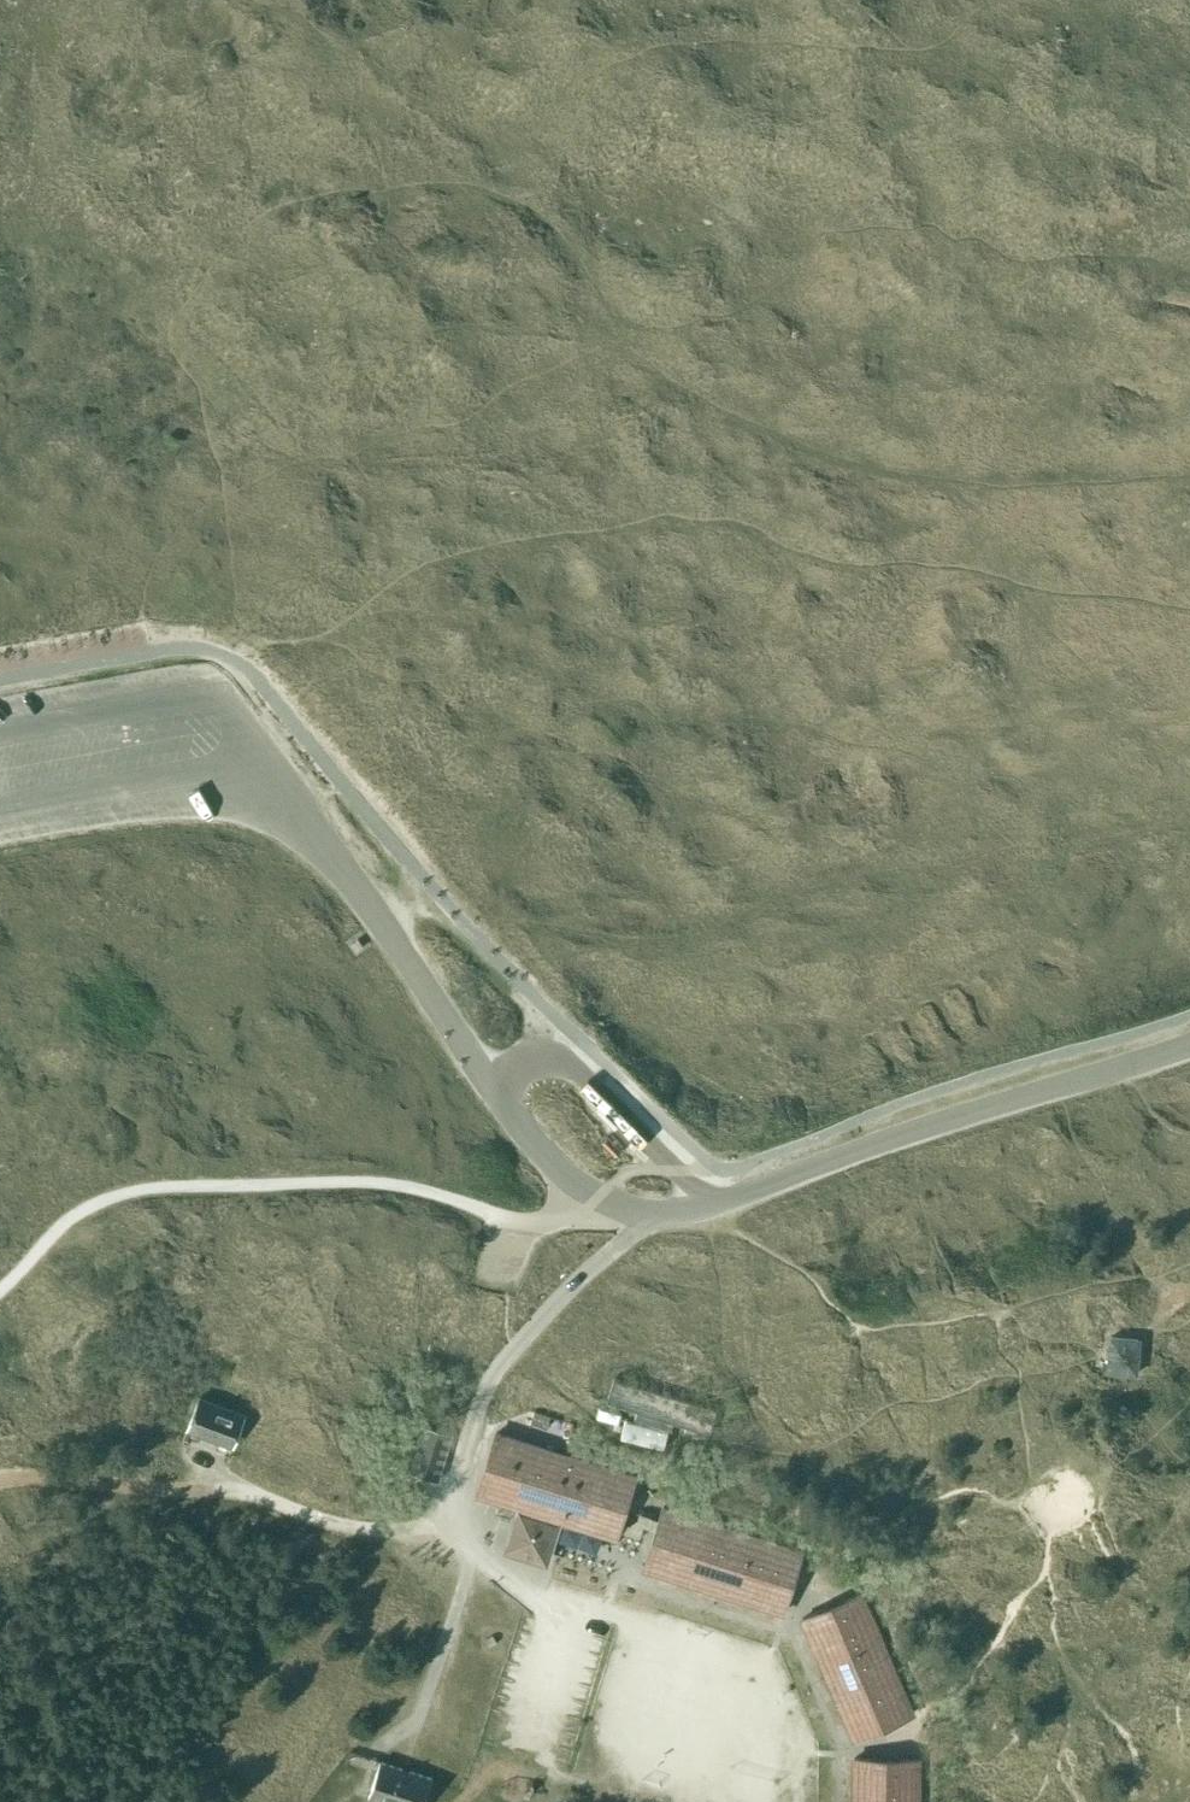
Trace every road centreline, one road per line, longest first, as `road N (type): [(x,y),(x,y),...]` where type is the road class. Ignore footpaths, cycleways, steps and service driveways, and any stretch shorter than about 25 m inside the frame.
road 1 (unclassified): [(638,1626),(537,1595),(502,1571),(464,1534),(456,1487),(459,1448),(499,1377),(648,1213)]
road 2 (tertiary): [(1189,1039),(715,1202),(648,1213)]

